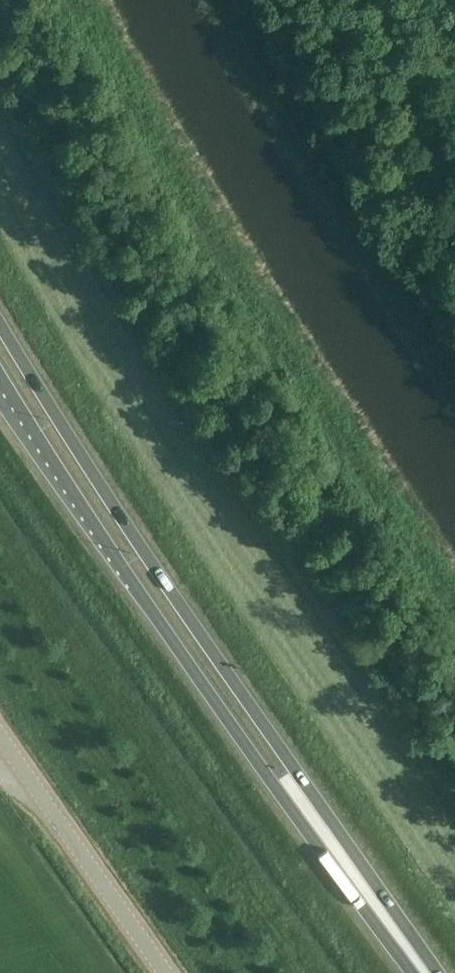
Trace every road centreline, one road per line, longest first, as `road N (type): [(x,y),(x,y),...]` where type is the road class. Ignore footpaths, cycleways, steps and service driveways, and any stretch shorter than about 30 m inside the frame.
road 1 (trunk): [(317,821),(284,757),(0,330)]
road 2 (trunk): [(0,384),(255,758),(317,821)]
road 3 (track): [(454,369),(238,0)]
road 4 (unclassified): [(163,972),(0,729)]
road 5 (trunk): [(426,972),(317,821)]

